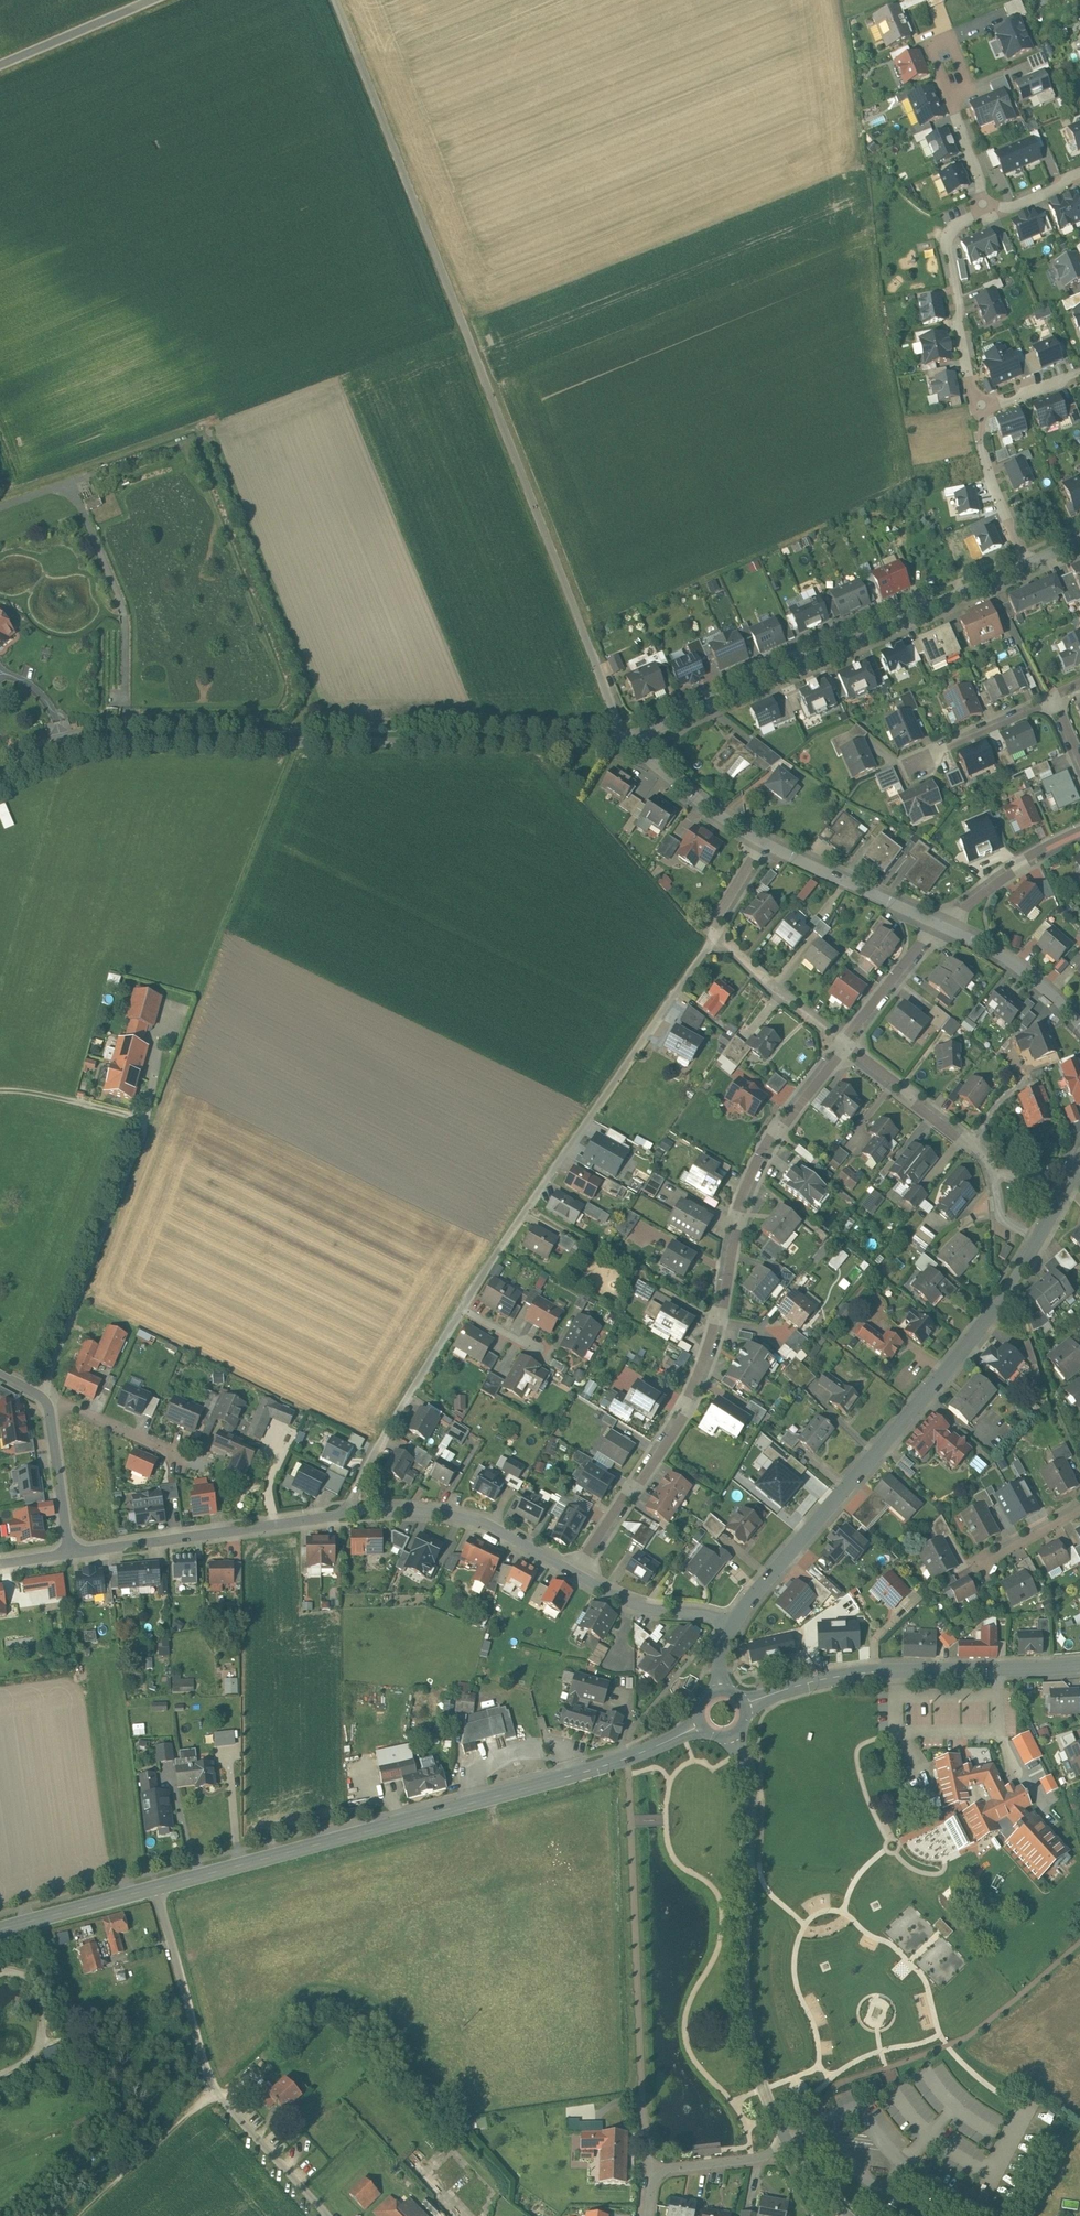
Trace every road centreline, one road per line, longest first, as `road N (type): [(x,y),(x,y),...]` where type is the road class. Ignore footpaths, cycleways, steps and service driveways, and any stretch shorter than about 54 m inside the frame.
road 1 (unclassified): [(335,0),(625,738)]
road 2 (residential): [(0,774),(46,753),(105,743),(625,738)]
road 3 (residential): [(844,1044),(769,1141),(749,1183),(730,1236),(717,1319),(689,1398),(574,1570)]
road 4 (primary): [(156,1887),(626,1758),(701,1724)]
road 5 (tertiary): [(1040,1236),(960,1353),(732,1623)]
road 6 (residential): [(462,1309),(713,928)]
road 7 (residential): [(625,738),(1026,564)]
road 8 (tertiary): [(733,1735),(747,1796),(748,2039),(788,2147)]
road 9 (primary): [(745,1706),(870,1671),(1079,1664)]
road 10 (residential): [(353,1512),(70,1553)]
road 11 (residential): [(1040,1236),(1005,1214),(984,1155),(844,1044)]
road 12 (residential): [(574,1570),(483,1523),(435,1513),(353,1512)]
road 13 (residential): [(353,1512),(362,1473),(462,1309)]
road 14 (residential): [(987,205),(950,228),(946,242),(977,410)]
road 15 (unclassified): [(156,1887),(203,2063),(224,2104)]
road 16 (residential): [(0,1373),(47,1404),(70,1553)]
road 17 (residential): [(765,842),(942,924)]
road 18 (residential): [(643,2215),(652,2171),(788,2147)]
road 19 (residential): [(625,738),(687,793),(765,842)]
road 20 (residential): [(844,1044),(713,928)]
road 21 (residential): [(942,924),(1015,965),(1079,1023)]
road 22 (residential): [(732,1623),(621,1599),(574,1570)]
road 23 (residential): [(1079,833),(991,883),(942,924)]
road 24 (residential): [(977,410),(984,463),(1026,564)]
road 25 (unclassified): [(0,63),(149,0)]
road 26 (primary): [(0,1929),(156,1887)]
road 27 (residential): [(942,924),(844,1044)]
road 28 (residential): [(224,2104),(330,2215)]
road 29 (track): [(145,1118),(0,1090)]
road 30 (residential): [(1050,699),(942,744),(918,763)]

